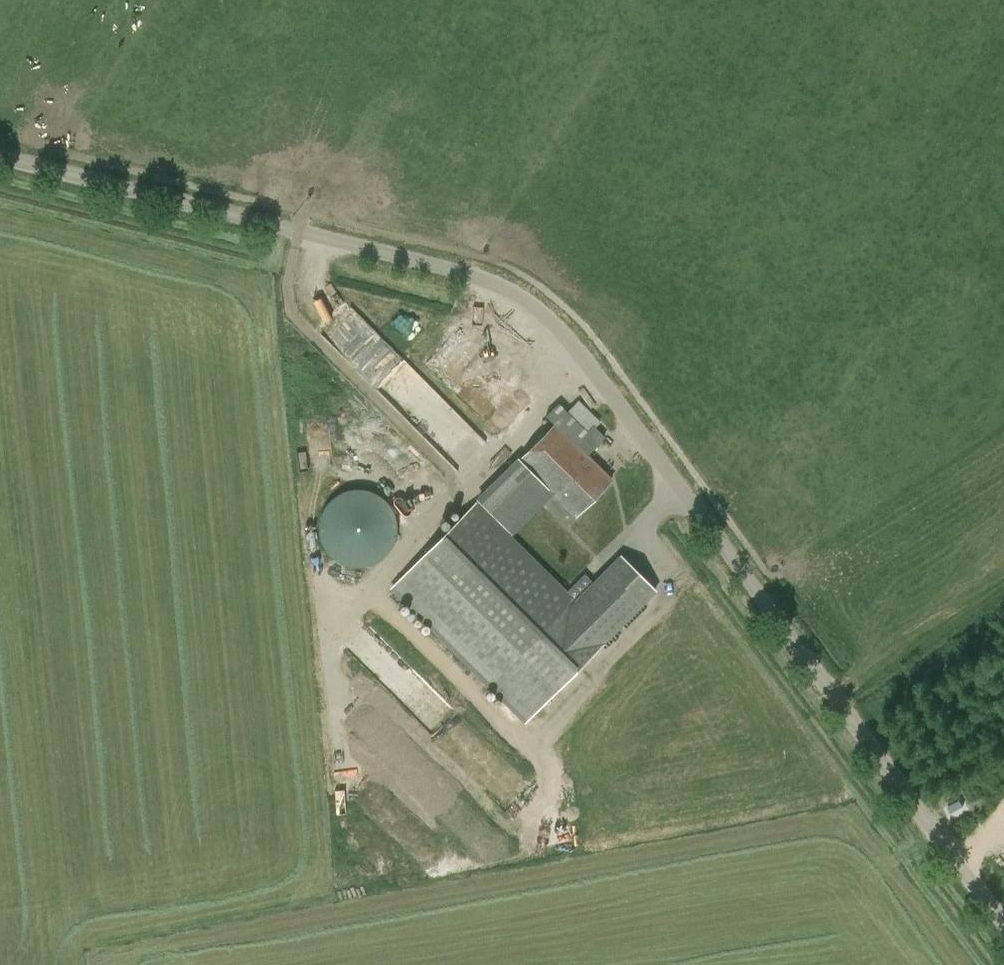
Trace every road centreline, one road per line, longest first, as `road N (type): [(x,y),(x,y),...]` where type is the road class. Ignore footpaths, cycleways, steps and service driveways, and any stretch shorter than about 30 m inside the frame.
road 1 (unclassified): [(1003,922),(679,484),(535,306),(462,271),(0,156)]

